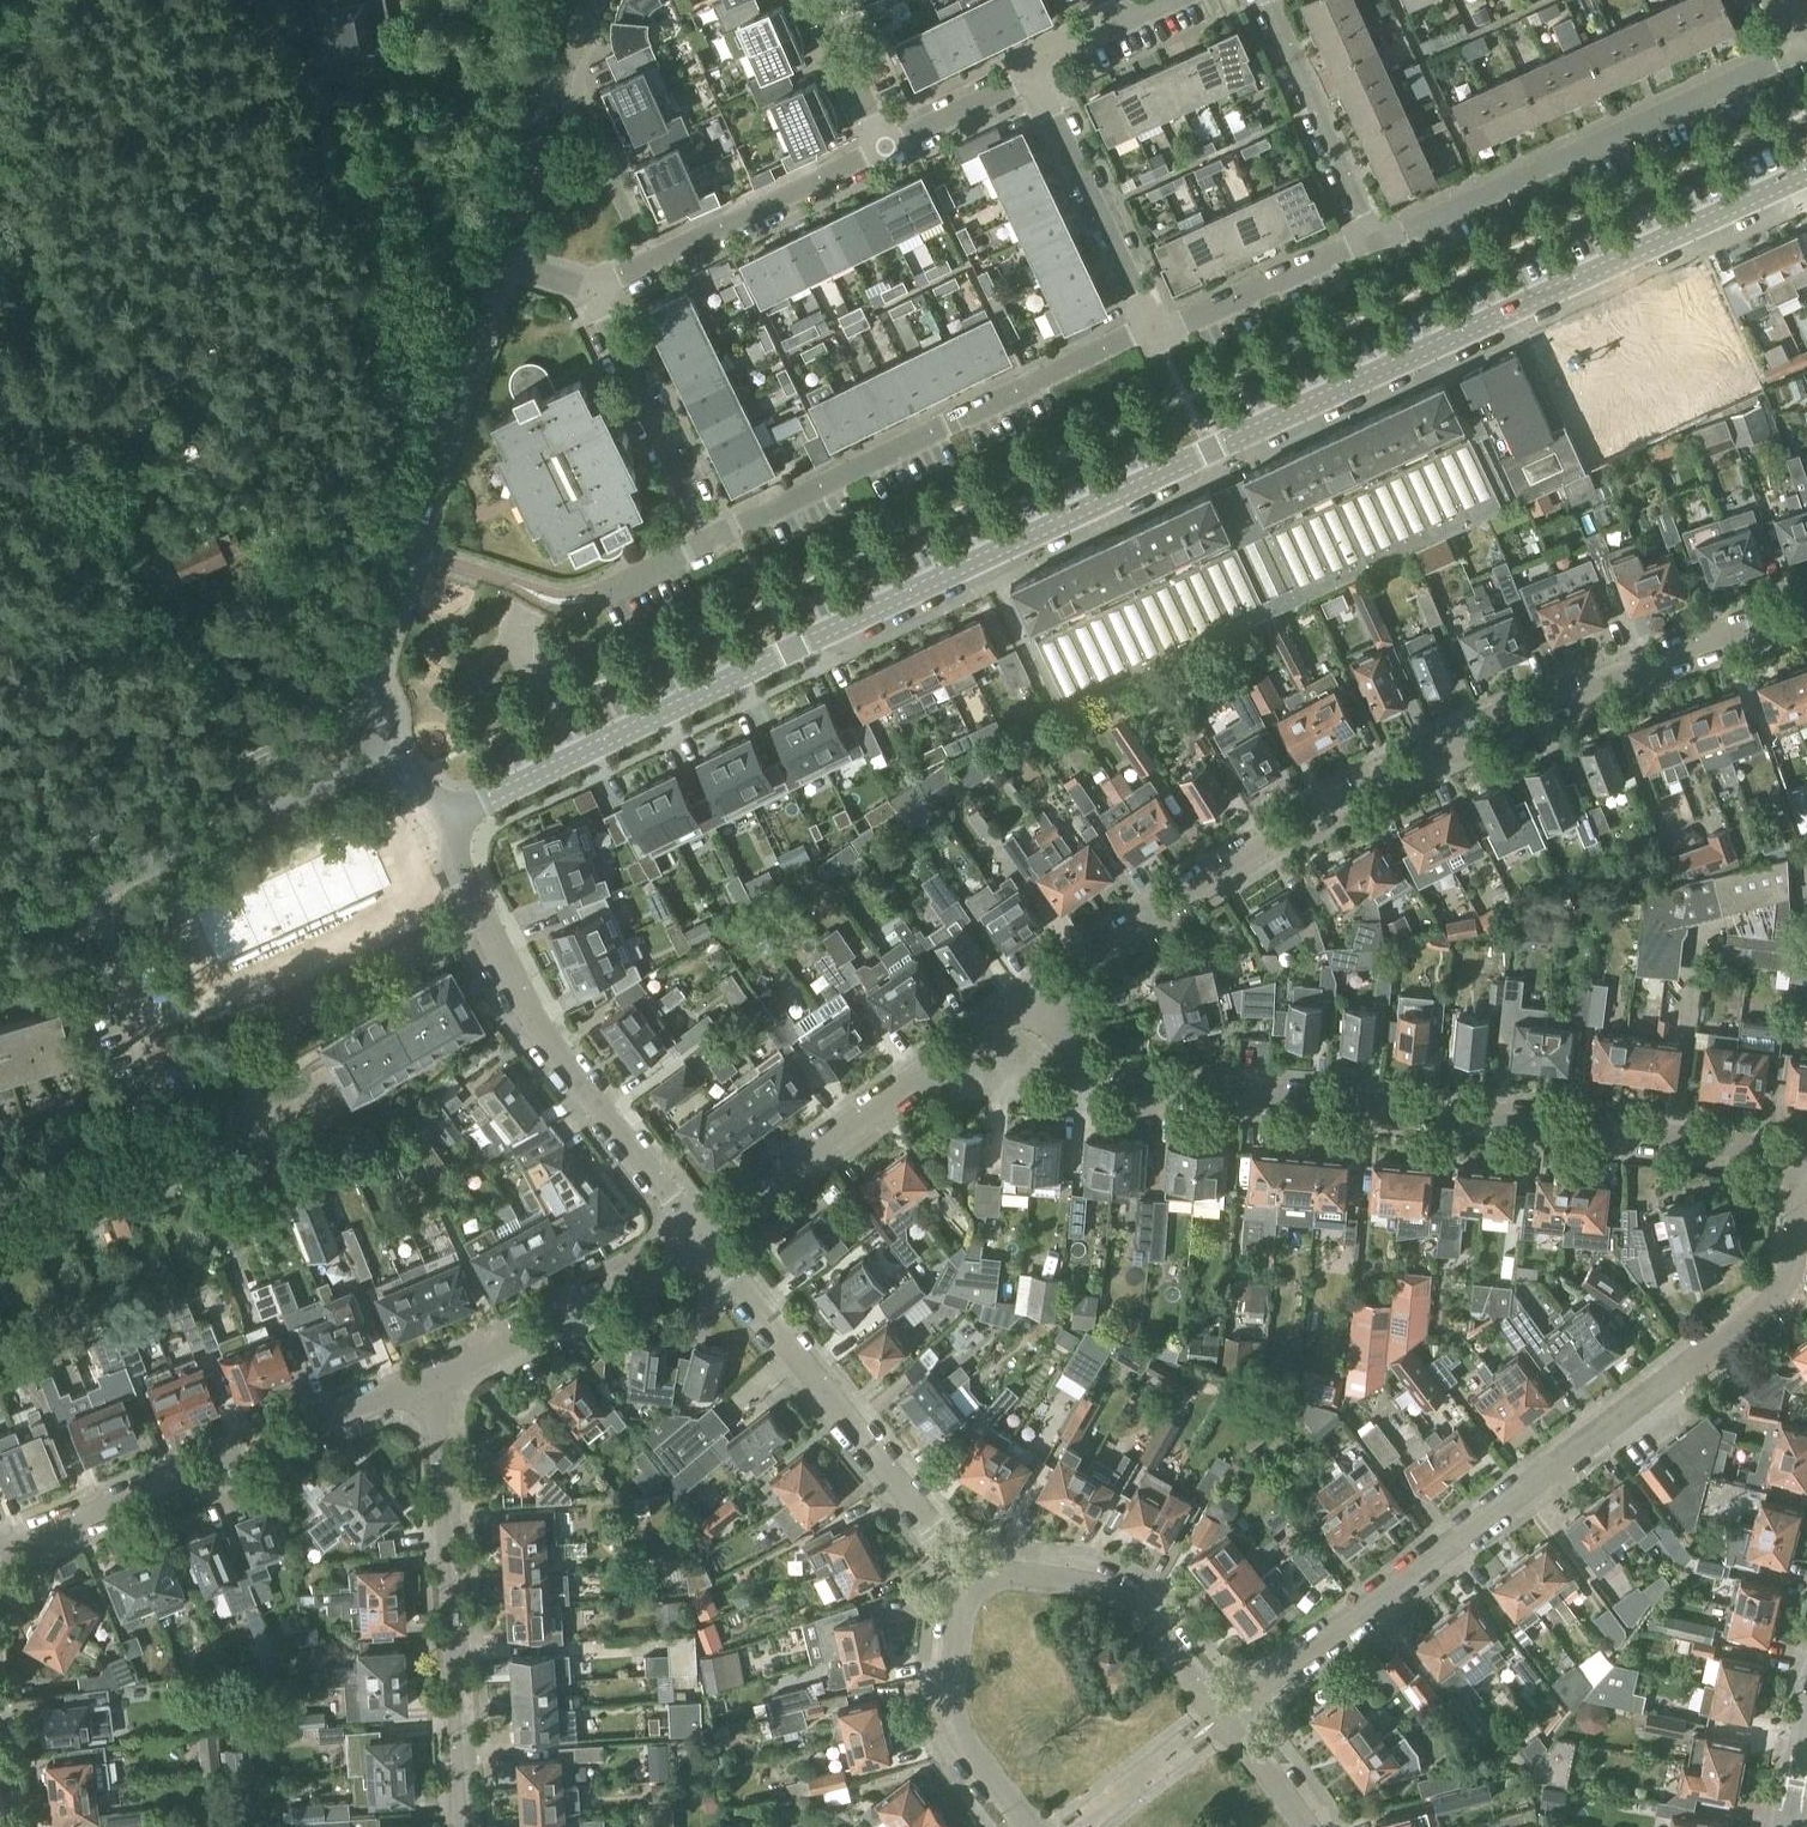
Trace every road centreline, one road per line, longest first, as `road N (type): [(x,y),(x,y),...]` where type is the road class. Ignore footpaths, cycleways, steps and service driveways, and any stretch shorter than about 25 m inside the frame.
road 1 (residential): [(457,816),(1209,452),(1806,178)]
road 2 (track): [(0,130),(294,68),(310,79),(414,249),(426,273),(428,306),(381,462),(342,511),(267,534),(247,526),(236,494),(245,436)]
road 3 (residential): [(1035,996),(1236,859),(1343,800),(1473,736),(1806,608)]
road 4 (residential): [(1224,1716),(1770,1304),(1792,1275),(1806,1164)]
road 5 (residential): [(1806,1158),(1120,1083),(1080,1059),(1035,996)]
road 6 (residential): [(384,758),(385,717),(370,656),(501,260)]
road 7 (residential): [(702,1238),(528,1017),(456,866),(457,816)]
road 8 (residential): [(711,539),(1128,336),(1153,332)]
road 9 (residential): [(0,1555),(440,1375)]
road 10 (residential): [(1377,236),(1406,230),(1796,51)]
road 11 (residential): [(466,1826),(440,1375)]
road 12 (residential): [(972,1575),(702,1238)]
road 13 (residential): [(702,1238),(1035,996)]
road 14 (residential): [(334,779),(0,927)]
road 15 (residential): [(589,291),(882,147)]
road 16 (residential): [(1224,1716),(1136,1607),(1098,1585),(972,1575)]
road 17 (residential): [(440,1375),(571,1315),(702,1238)]
road 18 (residential): [(1153,332),(1031,76)]
road 19 (residential): [(972,1575),(960,1609),(950,1700),(958,1734),(1029,1826)]
road 20 (residential): [(711,539),(589,291)]
road 21 (residential): [(501,260),(583,0)]
road 22 (residential): [(1377,236),(1267,0)]
road 23 (residential): [(1153,332),(1377,236)]
road 24 (residential): [(882,147),(1031,76)]
road 25 (residential): [(882,147),(817,0)]
road 26 (residential): [(1308,1826),(1224,1716)]
road 27 (residential): [(597,597),(711,539)]

